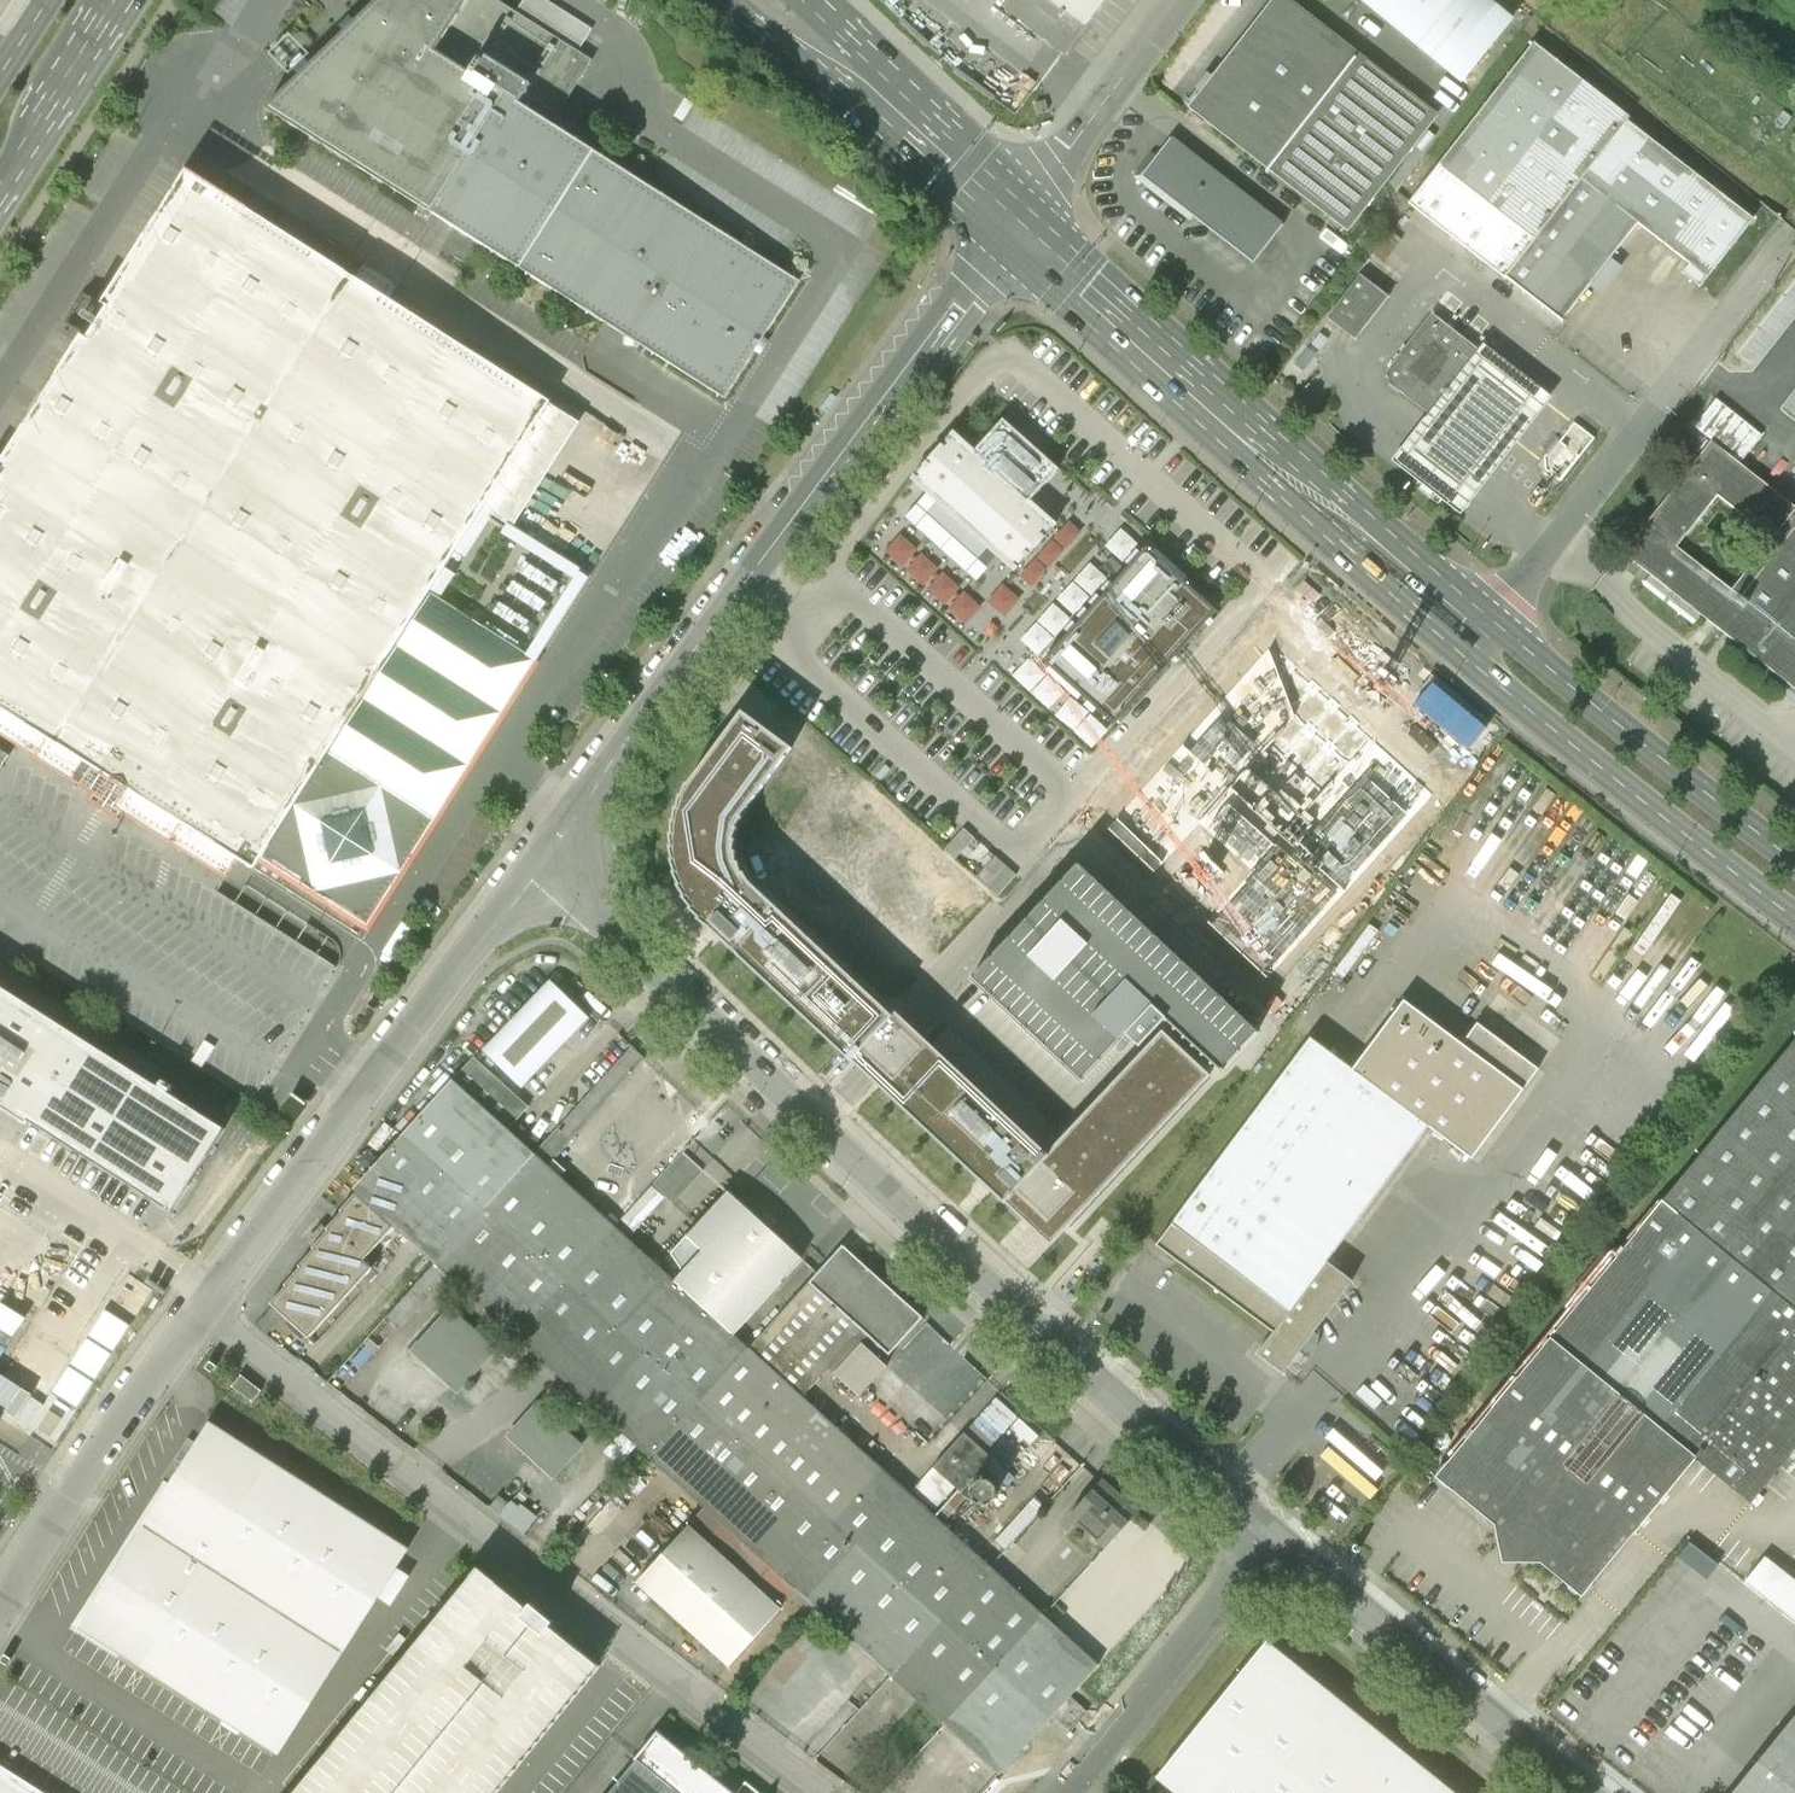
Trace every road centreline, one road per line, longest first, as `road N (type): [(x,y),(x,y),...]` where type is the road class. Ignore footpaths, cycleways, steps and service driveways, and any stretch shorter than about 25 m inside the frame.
road 1 (unclassified): [(542,863),(1021,1317),(1274,1540)]
road 2 (unclassified): [(1021,220),(542,863)]
road 3 (residential): [(817,1792),(457,1507),(199,1316)]
road 4 (primary): [(1481,636),(1021,220)]
road 5 (unclassified): [(542,863),(199,1316)]
road 6 (unclassified): [(1792,231),(1481,636)]
road 7 (primary): [(1481,636),(1494,676),(1794,917)]
road 8 (unclassified): [(1274,1540),(1584,1792)]
road 9 (primary): [(1794,860),(1521,644),(1481,636)]
road 10 (unclassified): [(199,1316),(0,1611)]
road 11 (residential): [(1068,1792),(1274,1540)]
road 12 (unclassified): [(1021,220),(1180,0)]
road 13 (primary): [(1021,220),(828,49)]
road 14 (primary): [(0,206),(119,0)]

